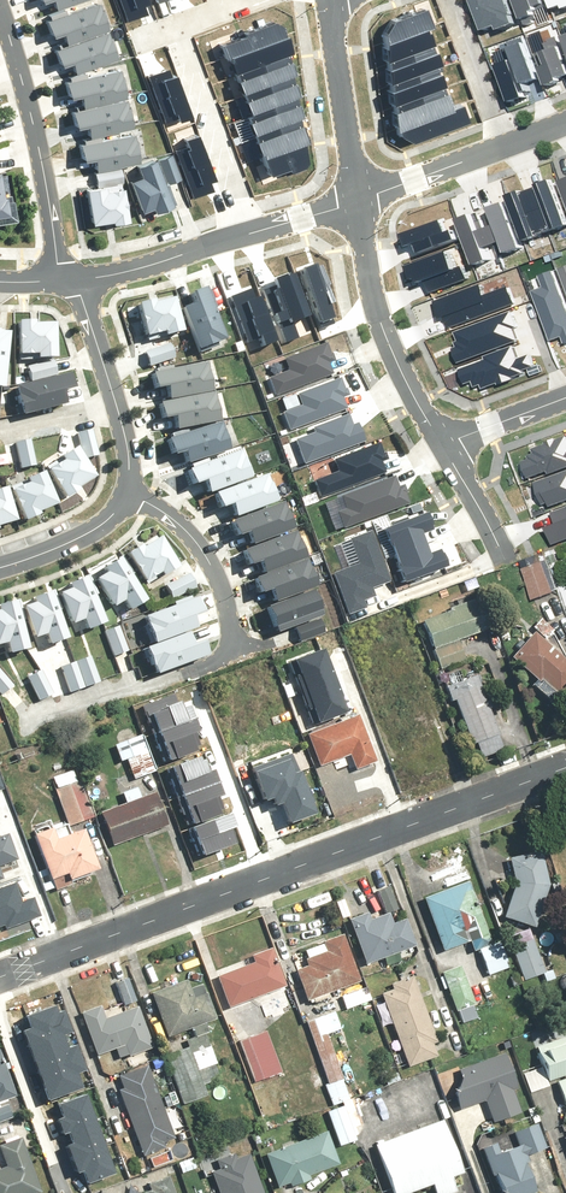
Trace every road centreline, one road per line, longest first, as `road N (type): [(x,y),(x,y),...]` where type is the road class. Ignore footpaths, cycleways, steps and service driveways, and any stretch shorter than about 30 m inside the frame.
road 1 (residential): [(565,764),(0,972)]
road 2 (residential): [(63,283),(42,165),(0,9)]
road 3 (residential): [(442,444),(378,308),(354,201)]
road 4 (residential): [(185,25),(262,234)]
road 5 (residential): [(125,498),(164,512),(213,568),(233,654)]
road 6 (residential): [(354,201),(321,0)]
road 7 (residential): [(81,282),(152,271),(262,234)]
road 8 (residential): [(354,201),(506,145)]
road 9 (residential): [(175,678),(25,728)]
road 10 (residential): [(449,0),(506,145)]
road 11 (residential): [(0,566),(84,535),(125,498)]
road 12 (residential): [(506,559),(442,444)]
road 13 (residential): [(565,400),(442,444)]
road 14 (residential): [(119,404),(81,282)]
road 15 (residential): [(0,431),(119,404)]

